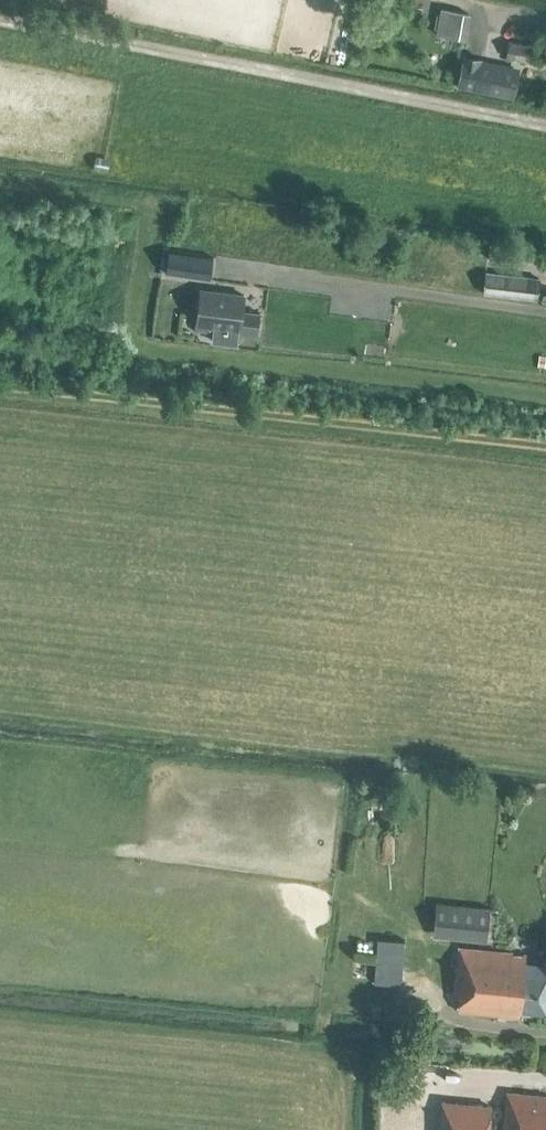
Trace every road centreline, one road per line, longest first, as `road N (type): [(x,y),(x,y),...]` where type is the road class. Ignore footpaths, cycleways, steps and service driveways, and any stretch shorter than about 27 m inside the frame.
road 1 (track): [(545,447),(0,387)]

